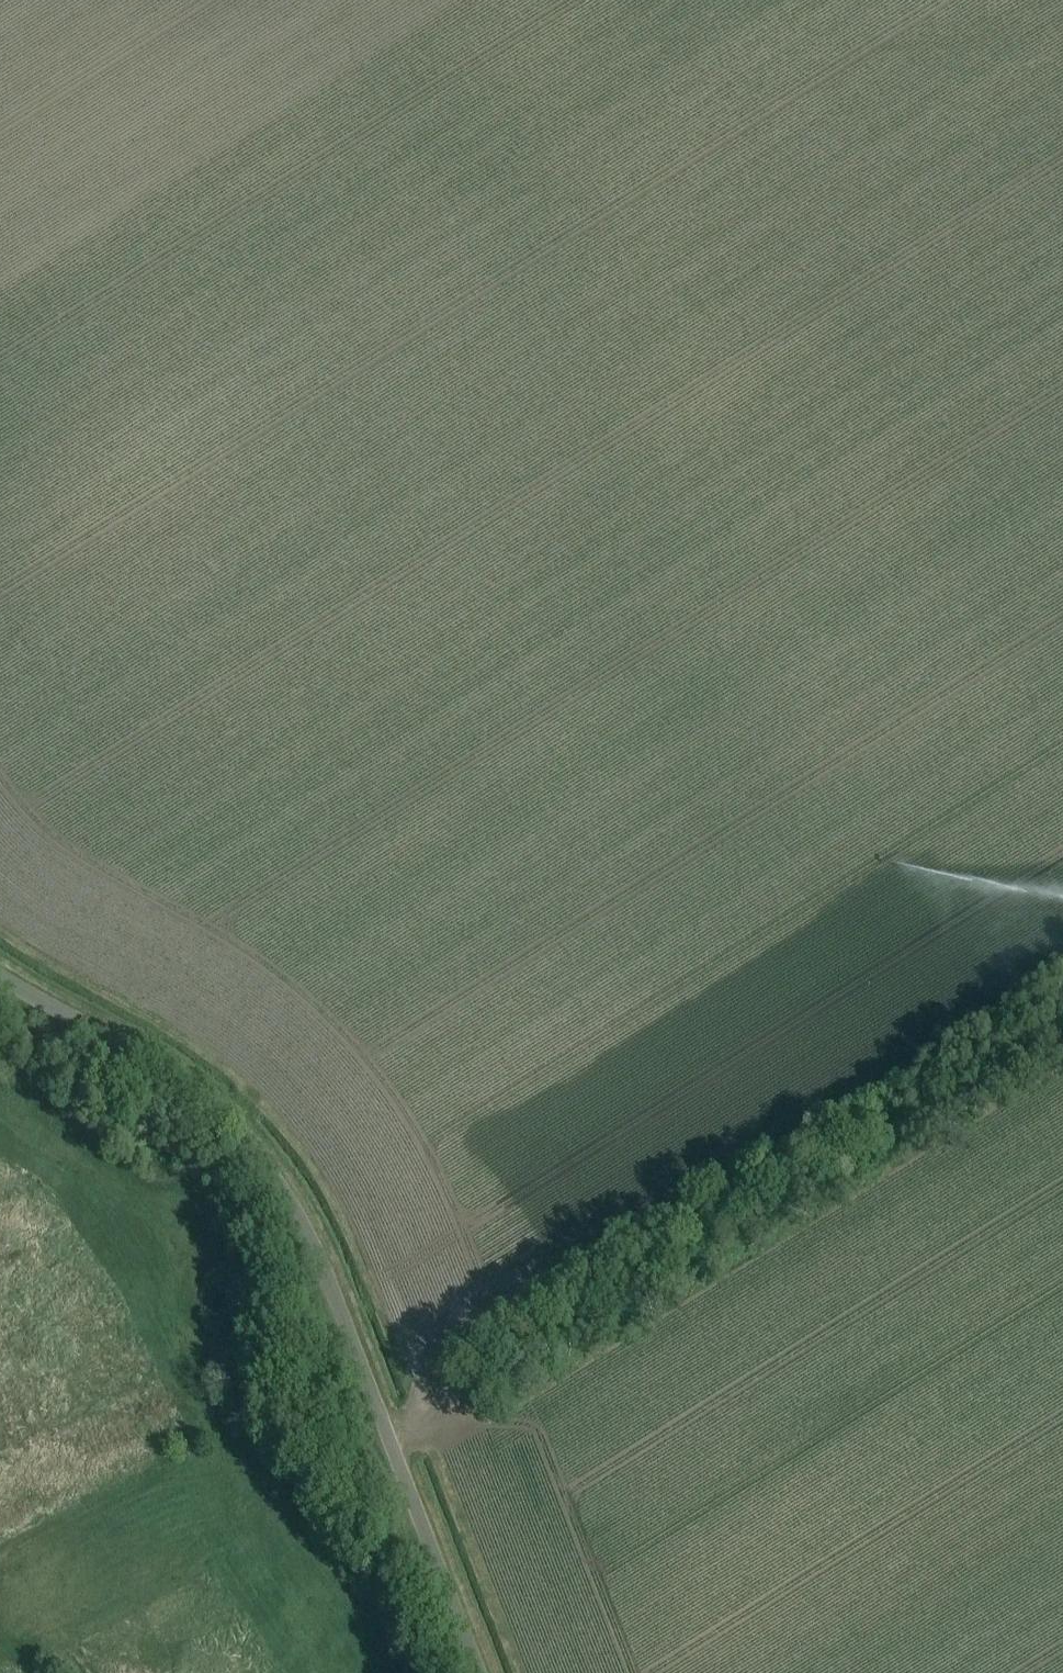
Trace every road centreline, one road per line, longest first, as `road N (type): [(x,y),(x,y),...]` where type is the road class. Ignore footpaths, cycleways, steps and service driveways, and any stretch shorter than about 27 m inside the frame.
road 1 (unclassified): [(478,1672),(327,1280),(279,1186),(199,1096),(0,975)]

